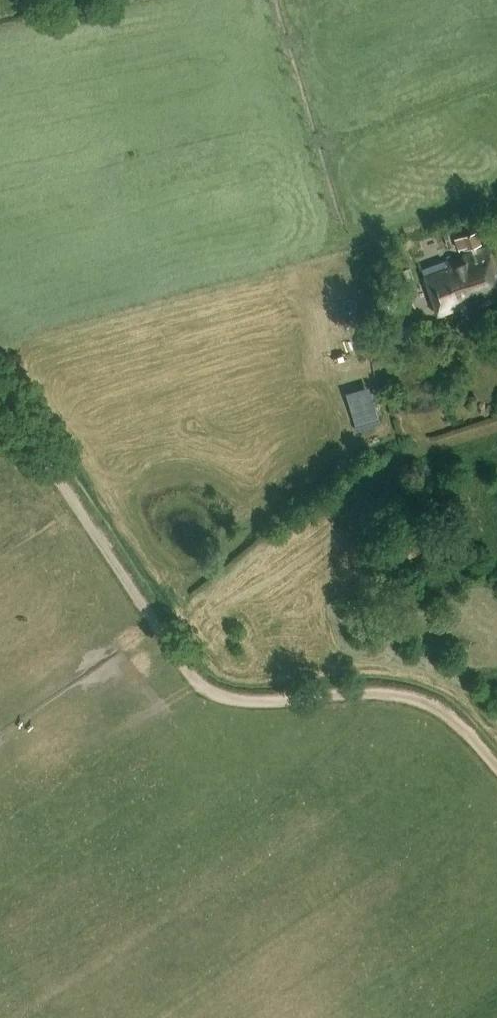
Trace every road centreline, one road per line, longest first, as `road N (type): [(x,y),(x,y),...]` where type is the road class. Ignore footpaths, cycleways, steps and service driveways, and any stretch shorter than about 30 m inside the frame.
road 1 (track): [(0,405),(197,681),(265,701),(402,696),(447,716),(496,767)]

